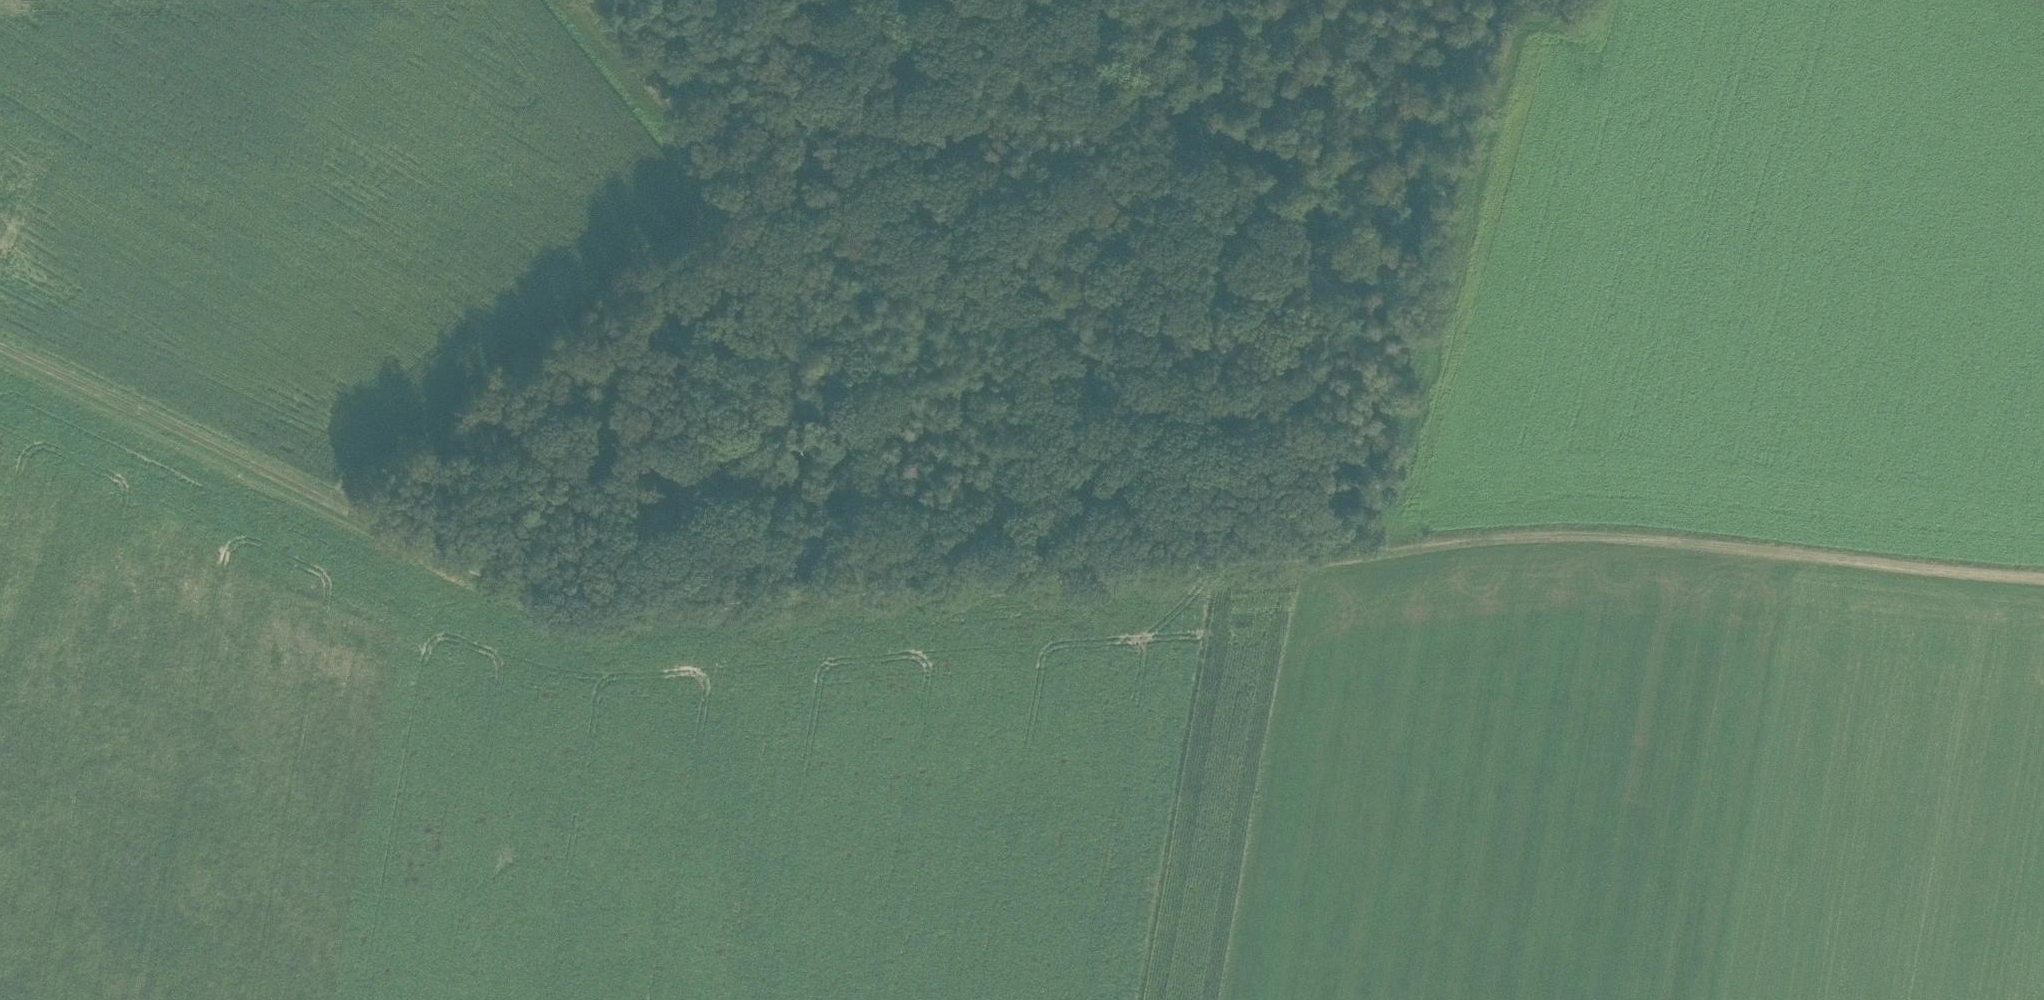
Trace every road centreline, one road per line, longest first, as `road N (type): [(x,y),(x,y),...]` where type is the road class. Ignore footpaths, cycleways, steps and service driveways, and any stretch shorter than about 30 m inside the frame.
road 1 (track): [(0,348),(542,604),(607,614),(1156,578),(1501,539),(1624,539),(2043,575)]

